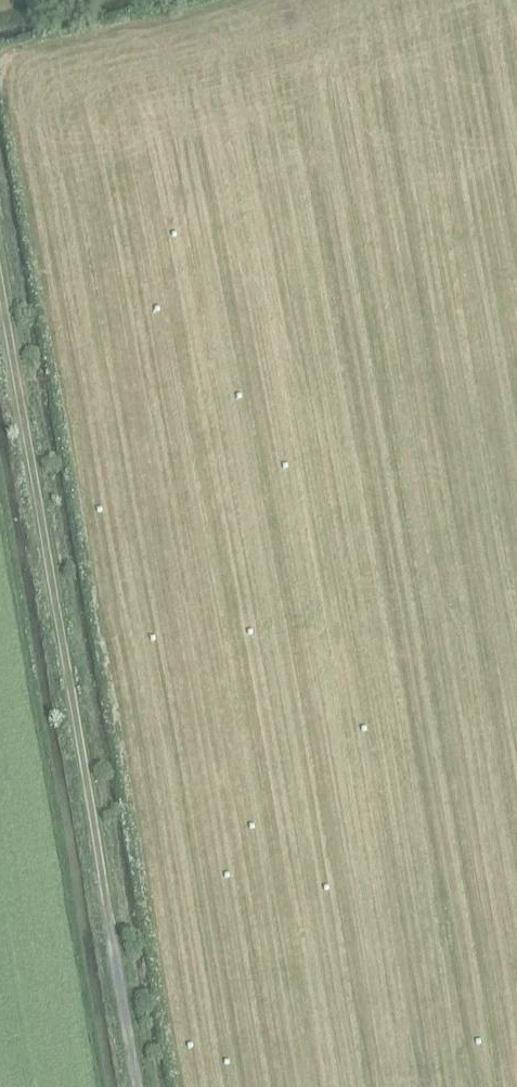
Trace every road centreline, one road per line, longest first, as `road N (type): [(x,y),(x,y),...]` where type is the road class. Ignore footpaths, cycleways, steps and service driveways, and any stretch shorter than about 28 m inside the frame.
road 1 (track): [(137,1086),(0,299)]

